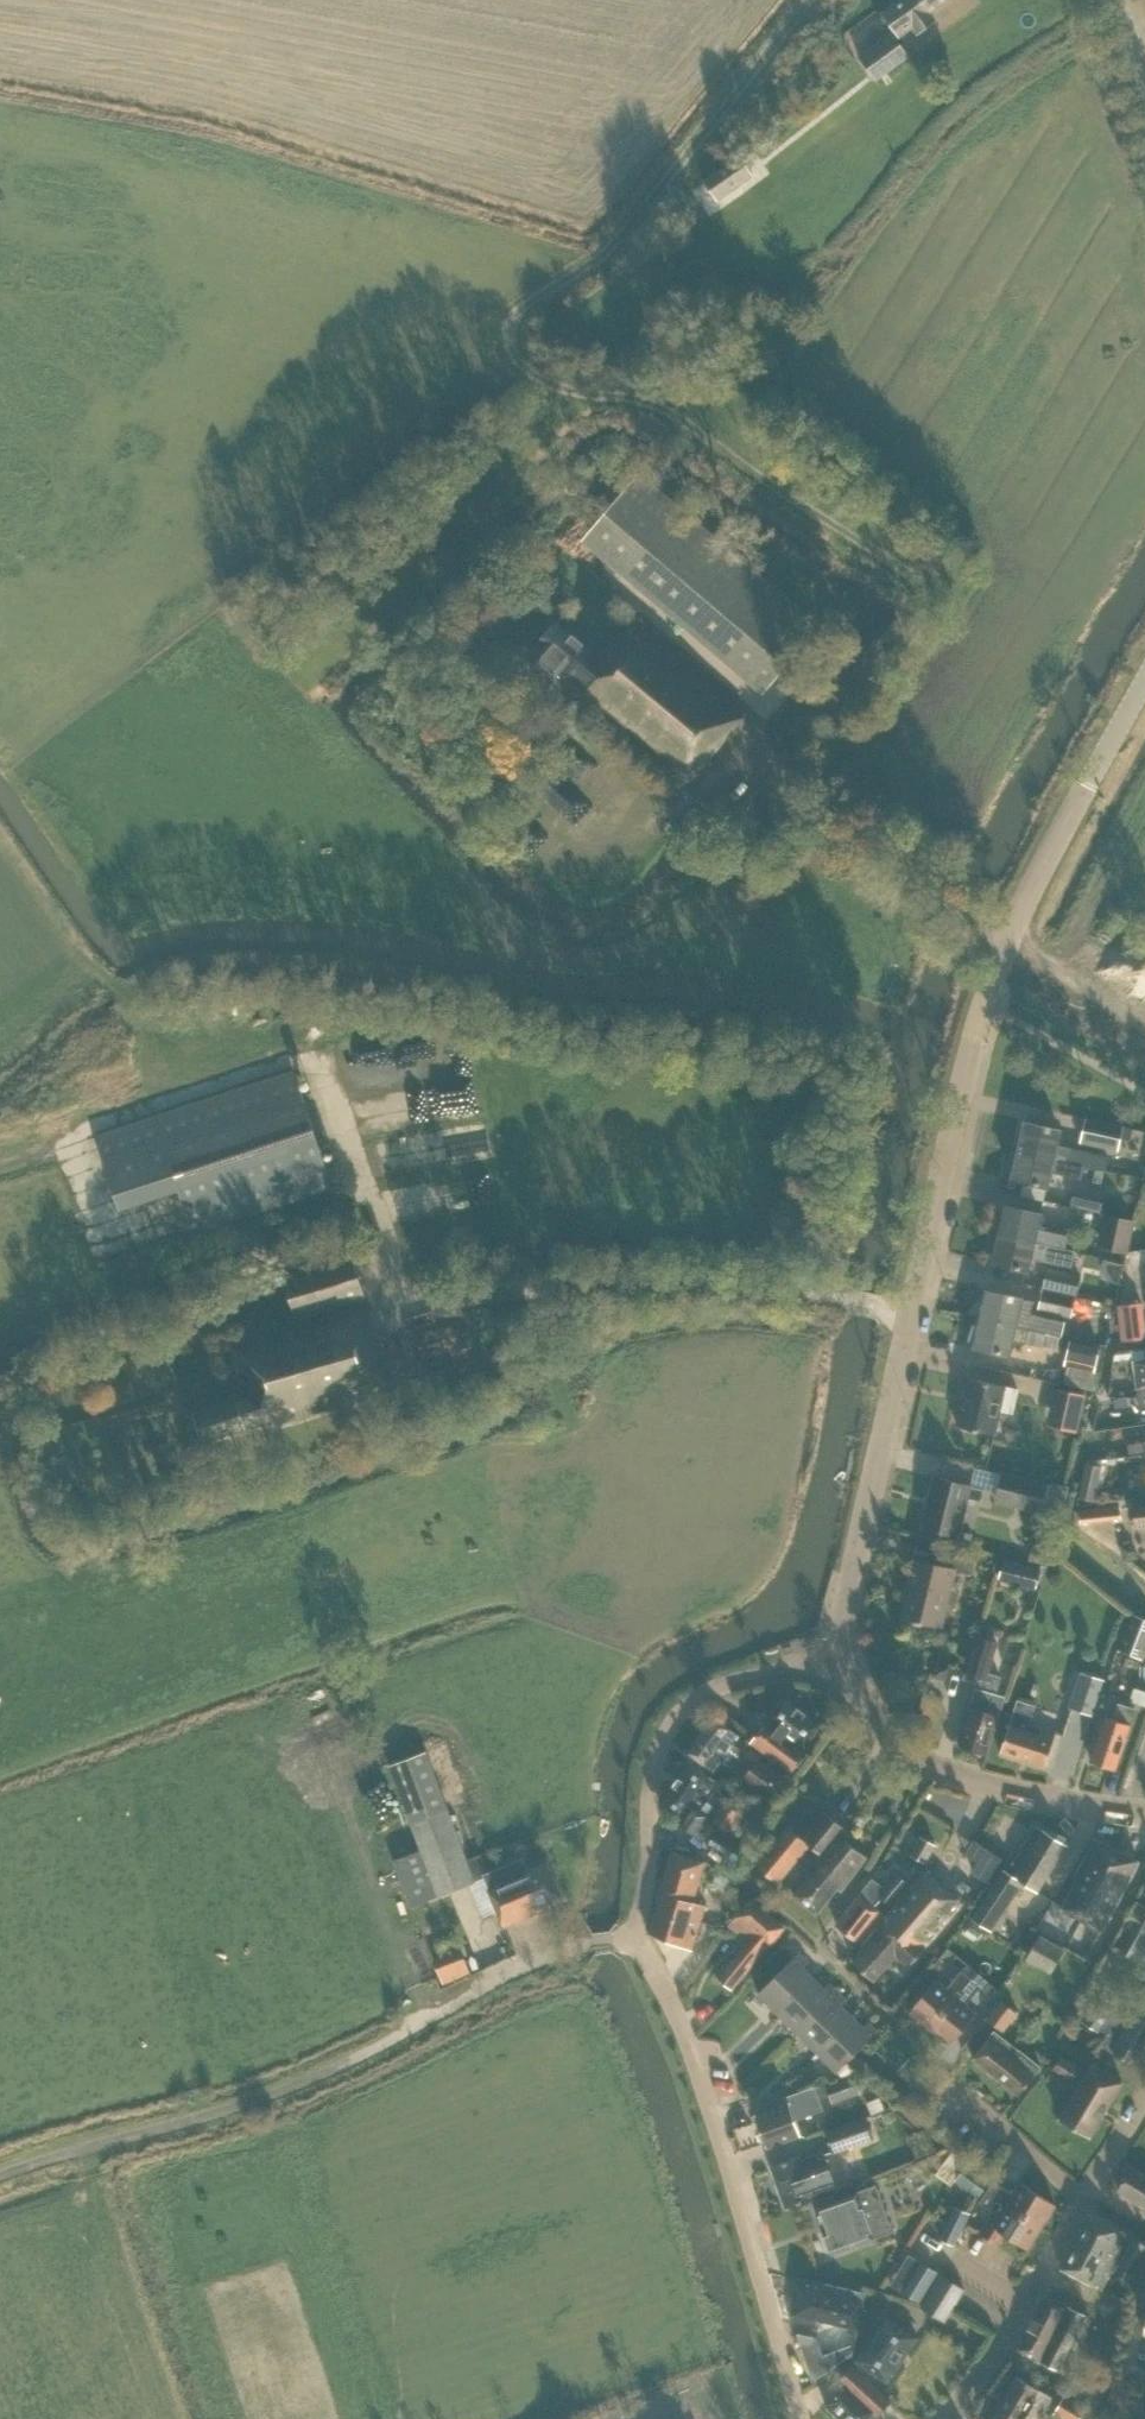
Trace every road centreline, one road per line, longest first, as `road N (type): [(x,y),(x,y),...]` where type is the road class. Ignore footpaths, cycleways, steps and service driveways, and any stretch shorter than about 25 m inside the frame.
road 1 (track): [(800,778),(914,638),(922,584),(660,405),(555,389),(518,366),(509,347),(512,327),(542,298),(632,228),(813,0)]
road 2 (tertiary): [(848,1656),(846,1602),(901,1341),(987,1004),(1034,886),(1144,684)]
road 3 (unclassified): [(159,2128),(320,2076),(538,1962),(633,1943)]
road 4 (residential): [(633,1943),(675,2007),(709,2088),(802,2418)]
road 5 (residential): [(848,1656),(727,1682),(675,1724),(655,1767),(648,1877),(633,1943)]
road 6 (tertiary): [(1144,1815),(1025,1799),(932,1765),(873,1717),(848,1656)]
road 7 (residential): [(945,2418),(1002,2348),(1082,2202)]
road 8 (residential): [(1082,2202),(946,2070)]
road 9 (track): [(0,2175),(159,2128)]
road 10 (residential): [(1082,2202),(1144,2099)]

